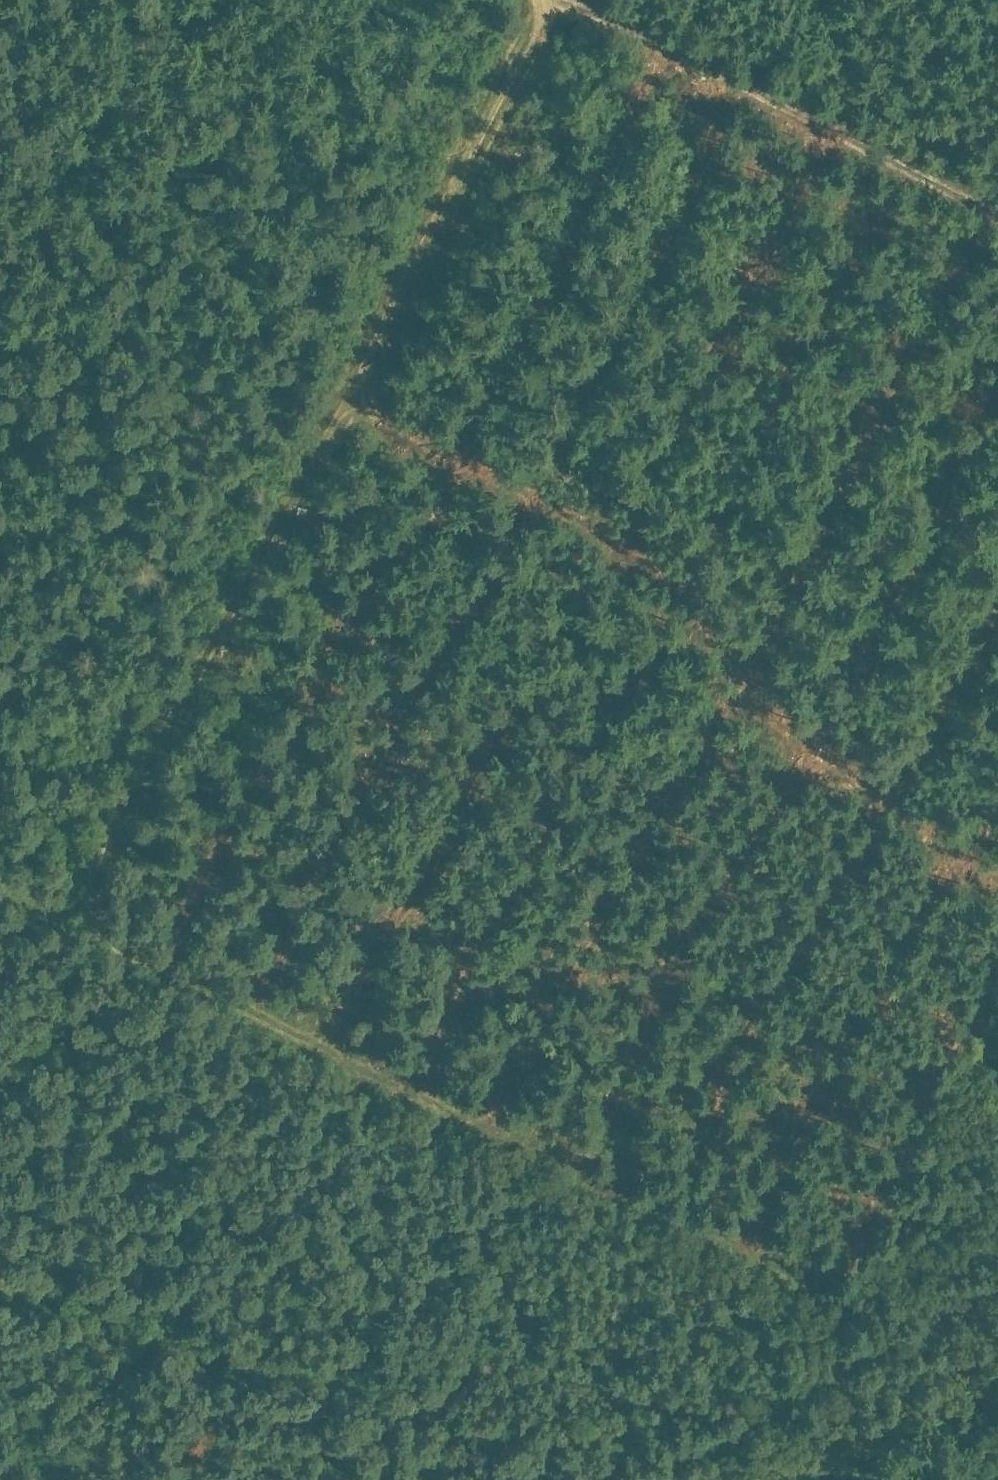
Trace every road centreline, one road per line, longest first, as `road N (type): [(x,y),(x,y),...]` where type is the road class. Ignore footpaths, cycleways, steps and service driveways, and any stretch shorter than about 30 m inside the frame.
road 1 (track): [(632,1479),(794,1386),(997,1328)]

